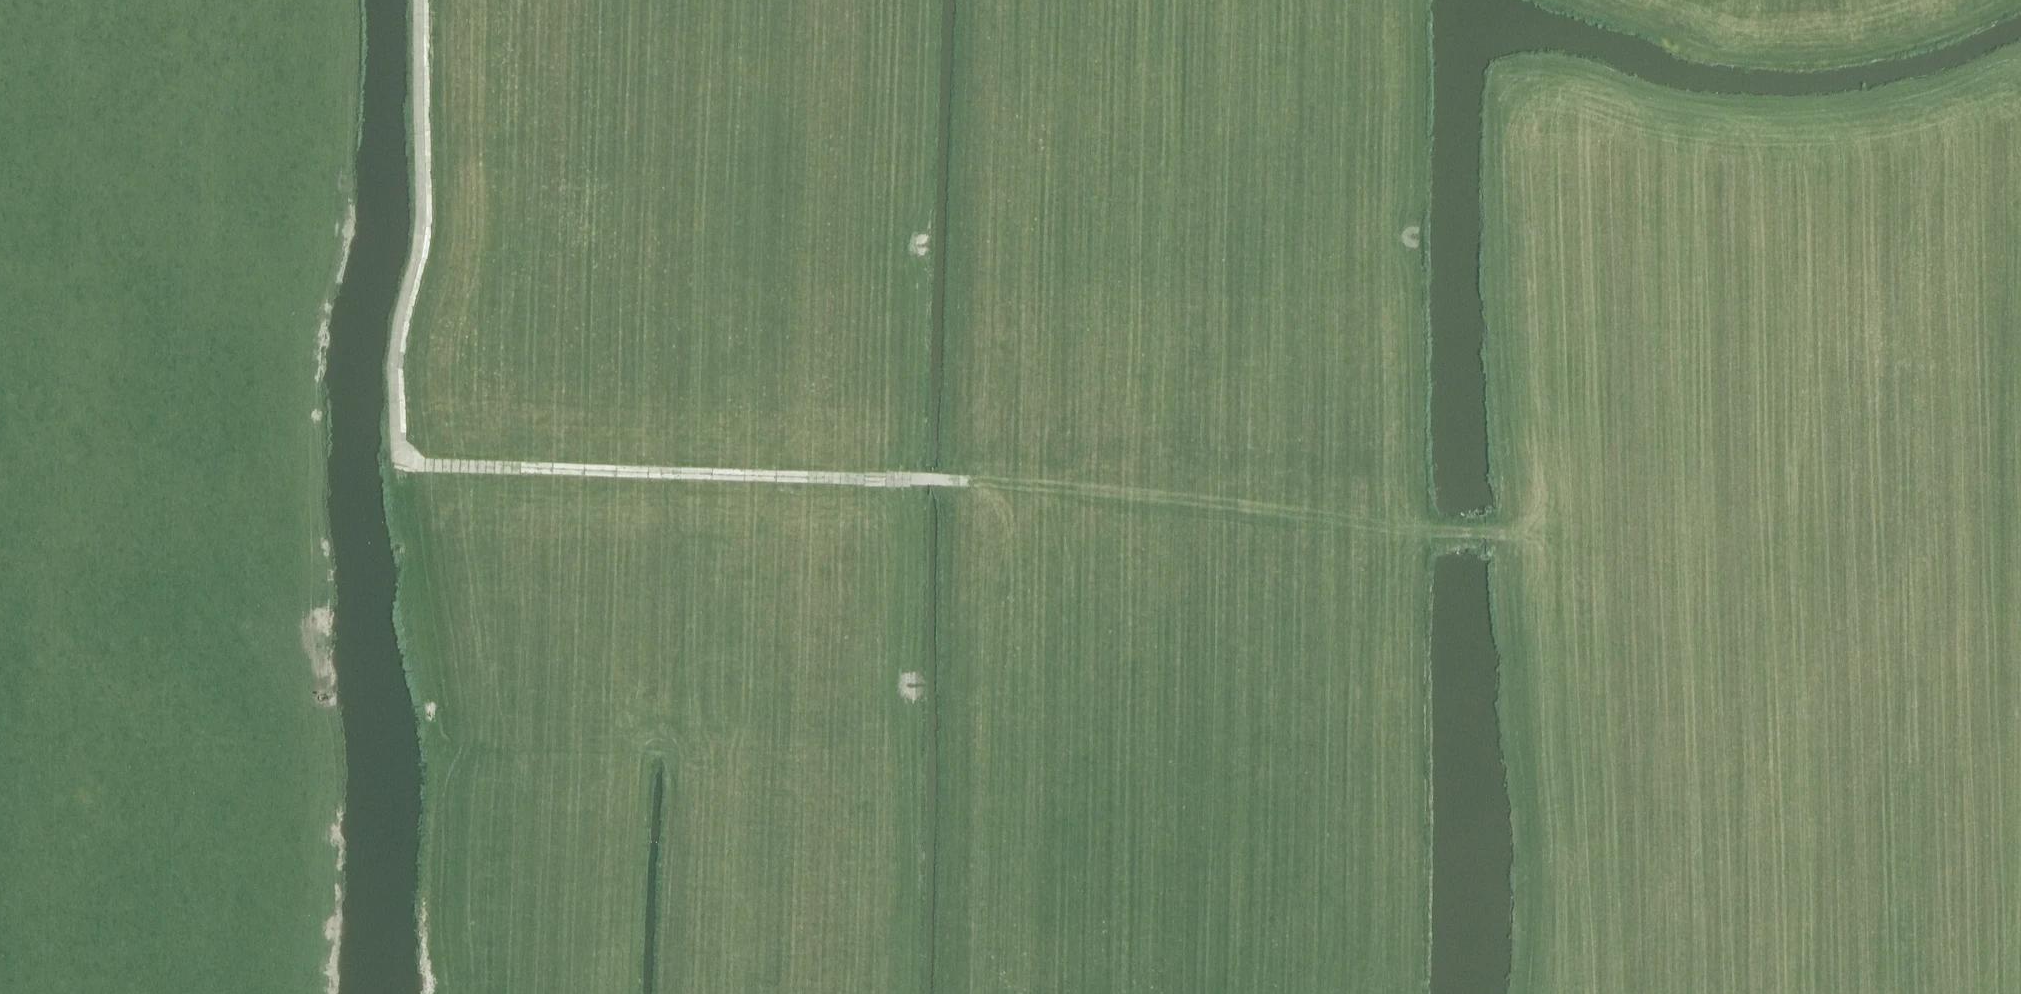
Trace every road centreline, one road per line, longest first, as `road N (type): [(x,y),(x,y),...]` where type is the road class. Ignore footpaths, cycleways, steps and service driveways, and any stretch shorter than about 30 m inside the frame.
road 1 (track): [(945,481),(405,464),(394,387),(421,224),(421,0)]

